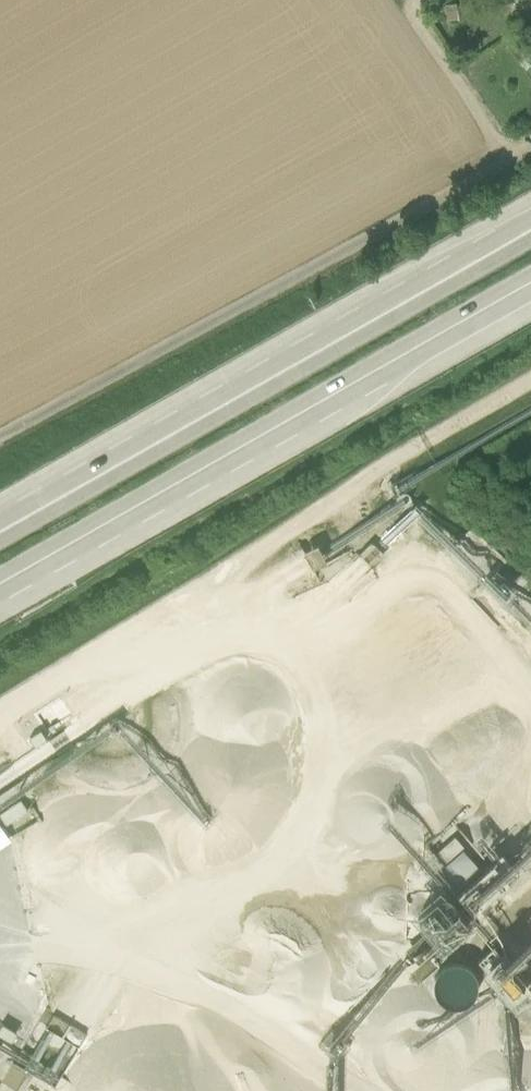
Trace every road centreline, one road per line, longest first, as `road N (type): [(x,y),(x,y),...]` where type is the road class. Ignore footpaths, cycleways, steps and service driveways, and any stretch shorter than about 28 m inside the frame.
road 1 (motorway): [(530,229),(0,529)]
road 2 (motorway): [(0,581),(530,282)]
road 3 (track): [(530,146),(0,437)]

